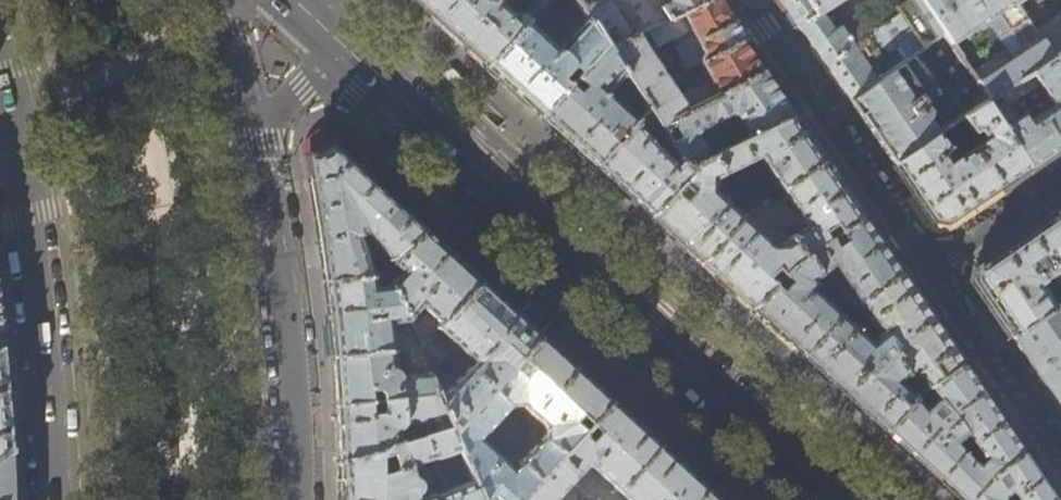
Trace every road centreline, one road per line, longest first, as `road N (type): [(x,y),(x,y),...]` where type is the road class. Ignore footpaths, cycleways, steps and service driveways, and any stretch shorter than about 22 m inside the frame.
road 1 (secondary): [(838,499),(336,39)]
road 2 (tertiary): [(15,138),(36,269),(54,499)]
road 3 (tertiary): [(296,499),(291,375),(256,139)]
road 4 (residential): [(747,0),(926,264)]
road 5 (residential): [(926,264),(1060,462)]
road 6 (unclassified): [(232,40),(15,138)]
road 7 (residential): [(926,264),(1060,174)]
road 8 (residential): [(256,139),(336,39)]

